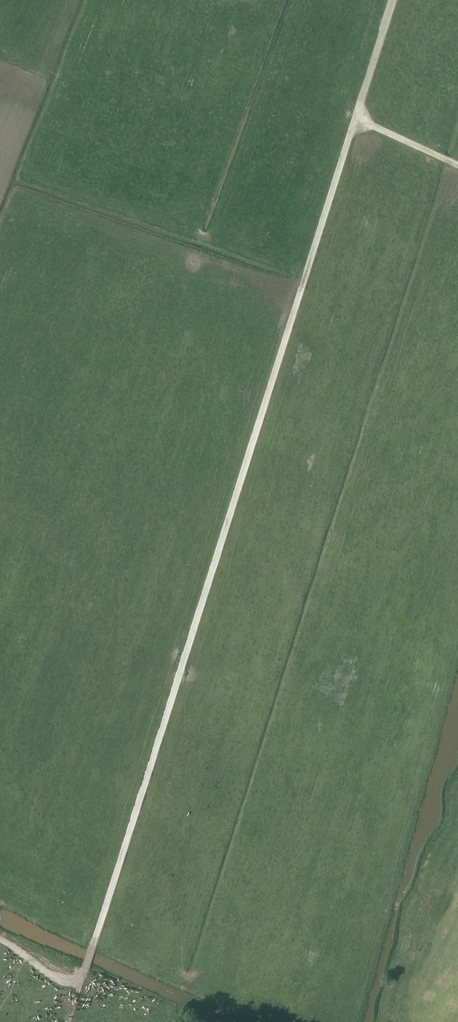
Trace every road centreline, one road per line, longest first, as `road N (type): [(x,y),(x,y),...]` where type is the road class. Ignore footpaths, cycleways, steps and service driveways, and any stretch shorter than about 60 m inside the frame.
road 1 (track): [(83,978),(396,0)]
road 2 (track): [(70,1021),(83,978),(67,978),(0,938)]

